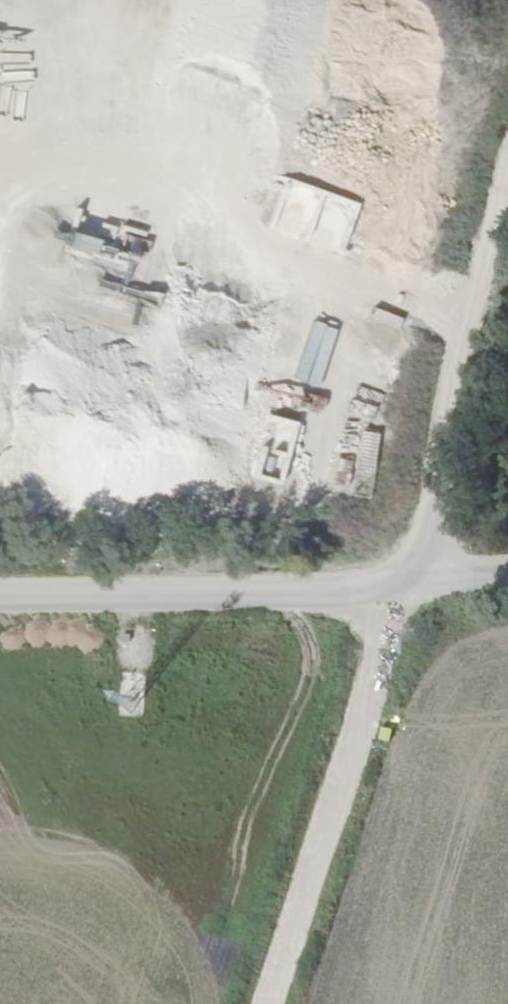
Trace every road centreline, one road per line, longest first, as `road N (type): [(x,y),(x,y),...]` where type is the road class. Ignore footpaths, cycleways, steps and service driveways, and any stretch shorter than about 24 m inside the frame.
road 1 (track): [(507,177),(466,316),(426,540),(400,587),(270,1003)]
road 2 (unclassified): [(507,572),(400,587),(0,598)]

